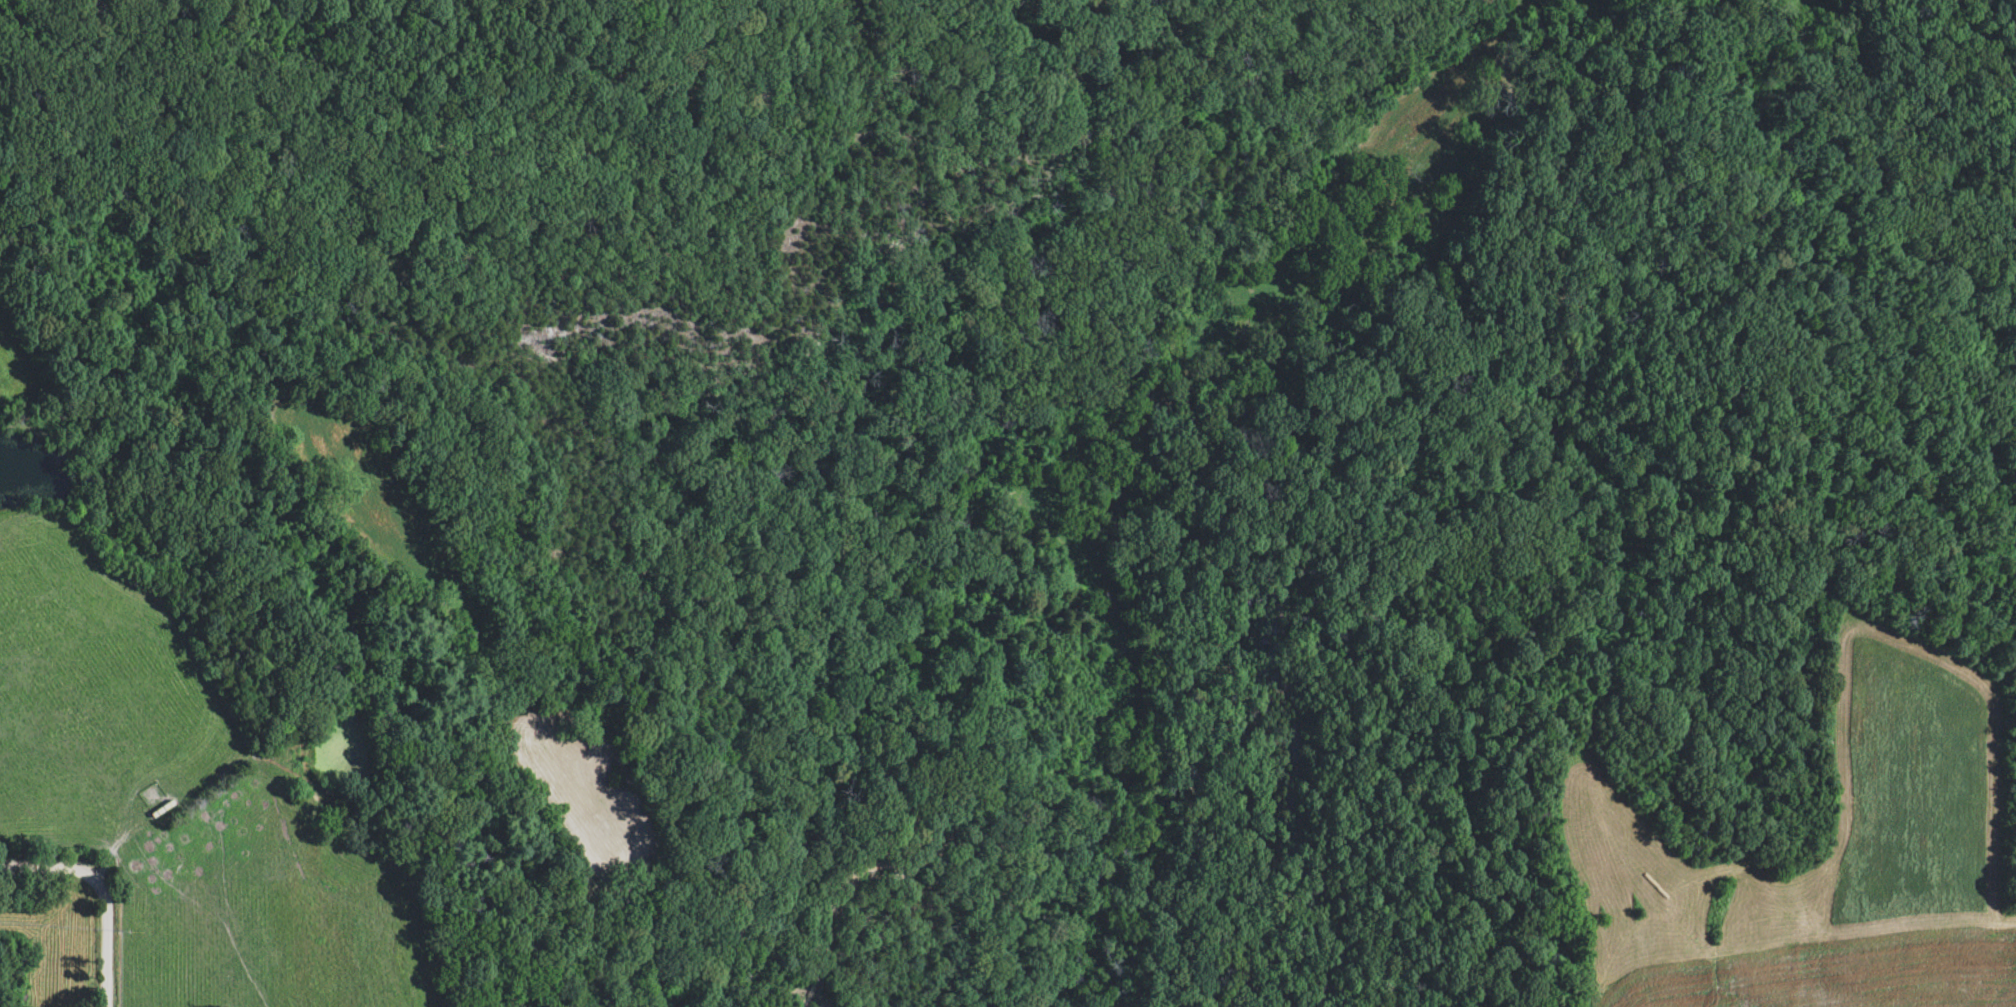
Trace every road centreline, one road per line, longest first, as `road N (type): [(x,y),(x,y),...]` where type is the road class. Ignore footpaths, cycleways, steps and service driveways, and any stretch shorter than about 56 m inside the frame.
road 1 (residential): [(0,870),(92,875),(107,884),(111,1006)]

